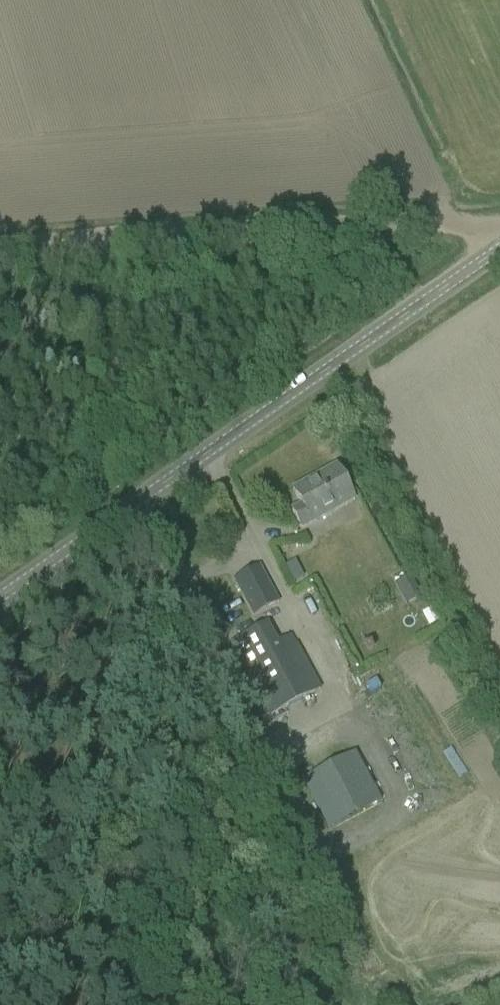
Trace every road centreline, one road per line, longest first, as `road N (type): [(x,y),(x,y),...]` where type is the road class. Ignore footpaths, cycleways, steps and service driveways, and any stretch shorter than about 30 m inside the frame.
road 1 (tertiary): [(0,598),(499,249)]
road 2 (track): [(499,229),(0,249)]

